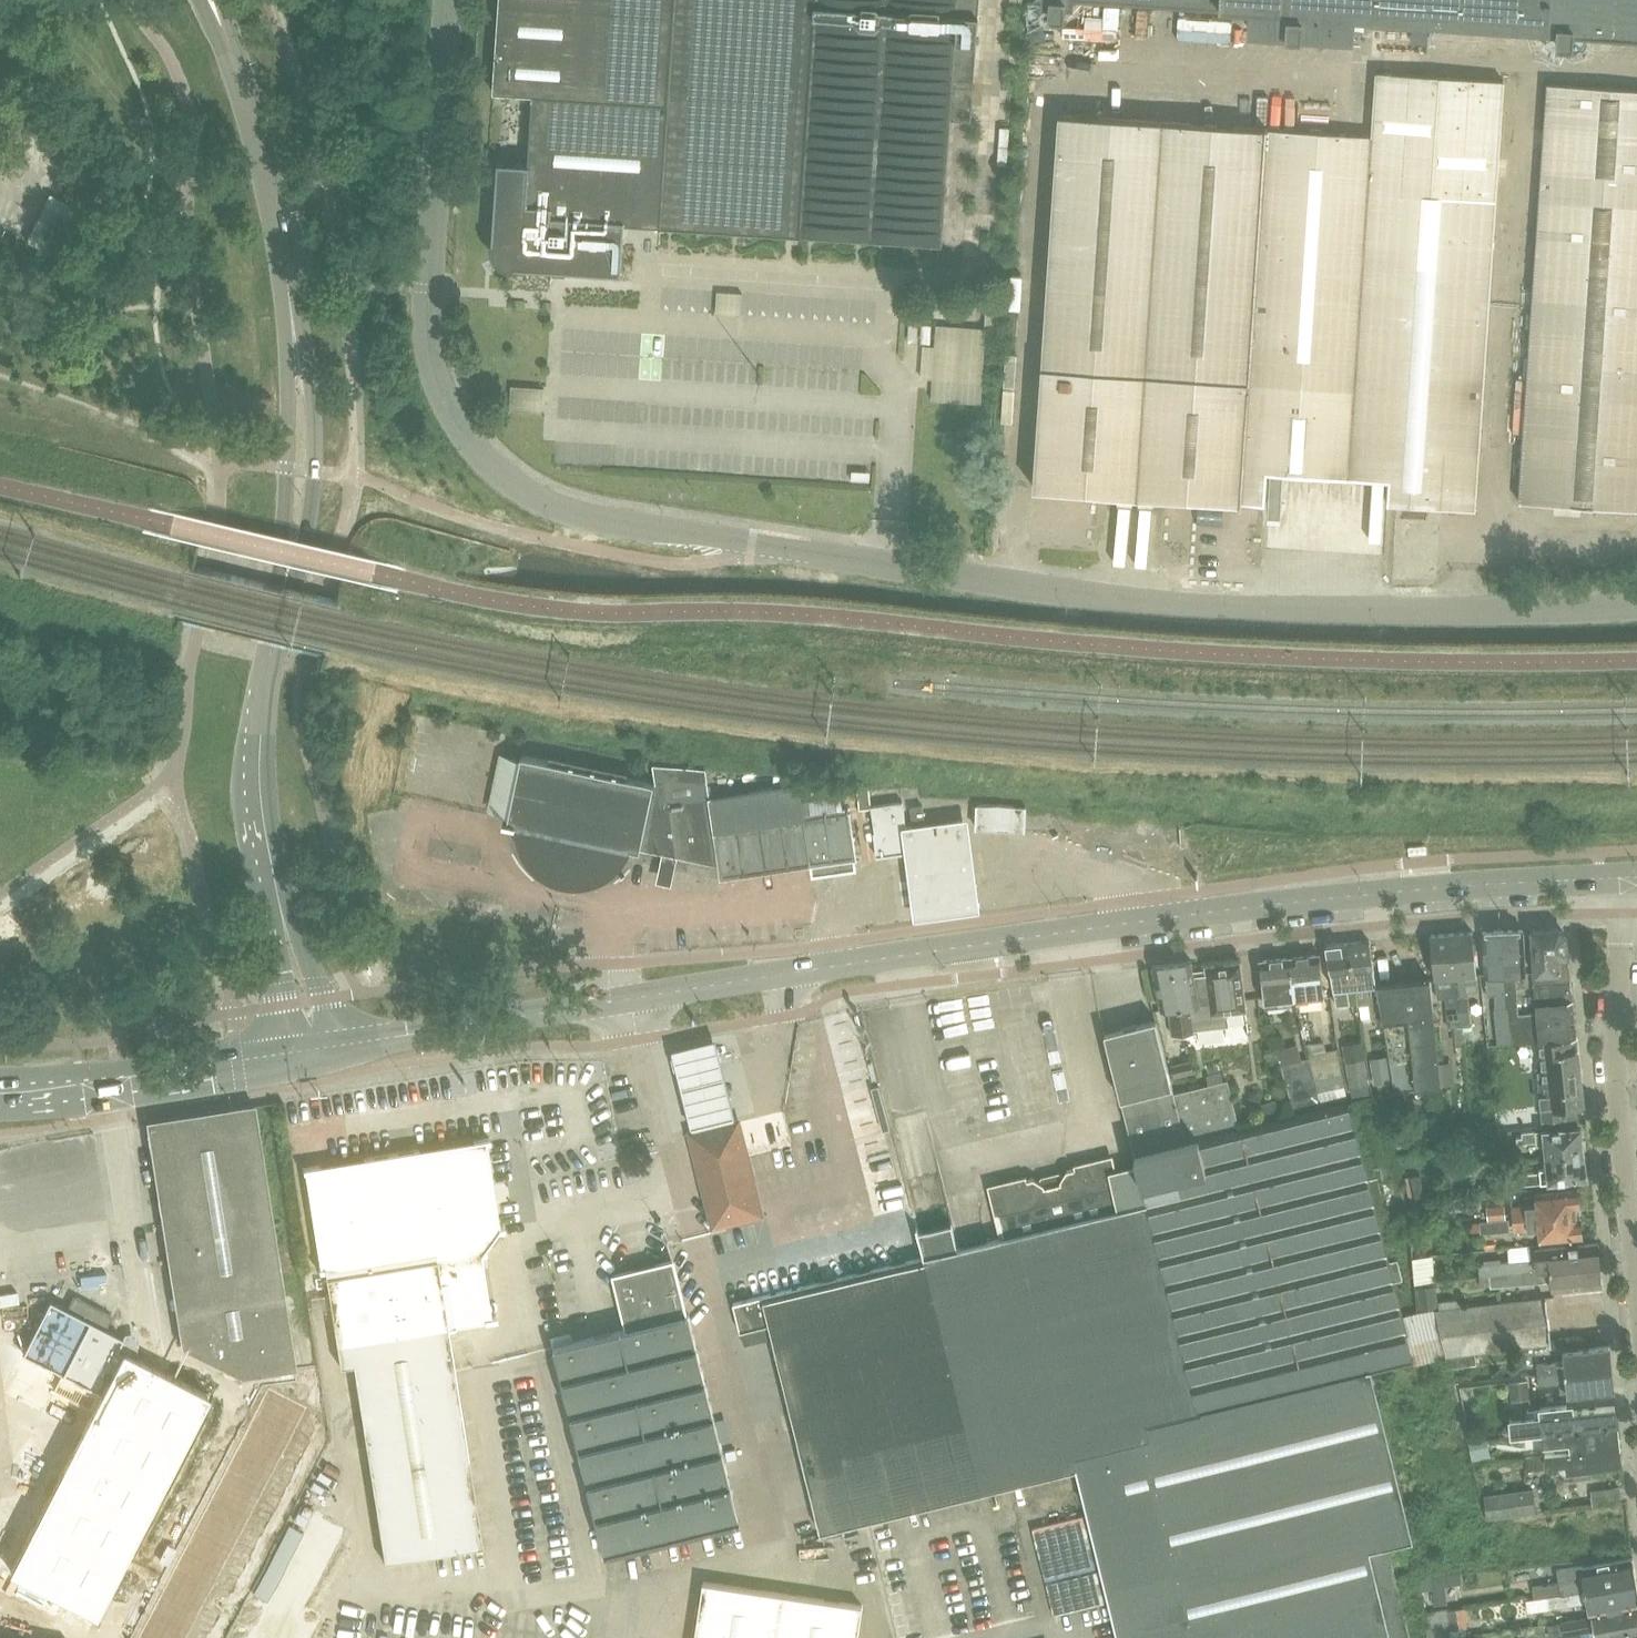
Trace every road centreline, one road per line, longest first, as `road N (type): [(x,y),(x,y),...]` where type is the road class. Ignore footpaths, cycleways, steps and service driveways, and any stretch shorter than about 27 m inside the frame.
road 1 (unclassified): [(1636,609),(1236,610),(1123,600),(611,521),(550,504),(489,461),(459,428),(439,386),(428,334),(449,0)]
road 2 (secondary): [(459,1026),(1145,921),(1414,889),(1625,877)]
road 3 (tertiary): [(296,348),(261,150),(210,0)]
road 4 (secondary): [(0,1106),(281,1069)]
road 5 (residential): [(1636,1226),(1621,1083),(1622,954)]
road 6 (tertiary): [(289,564),(263,702),(262,823)]
road 7 (secondary): [(237,1051),(0,1078)]
road 8 (tertiary): [(289,564),(315,471),(311,395),(296,348)]
road 9 (tertiary): [(296,348),(284,512),(289,564)]
road 10 (tertiary): [(327,997),(262,823)]
road 11 (tertiary): [(262,823),(284,1003)]

